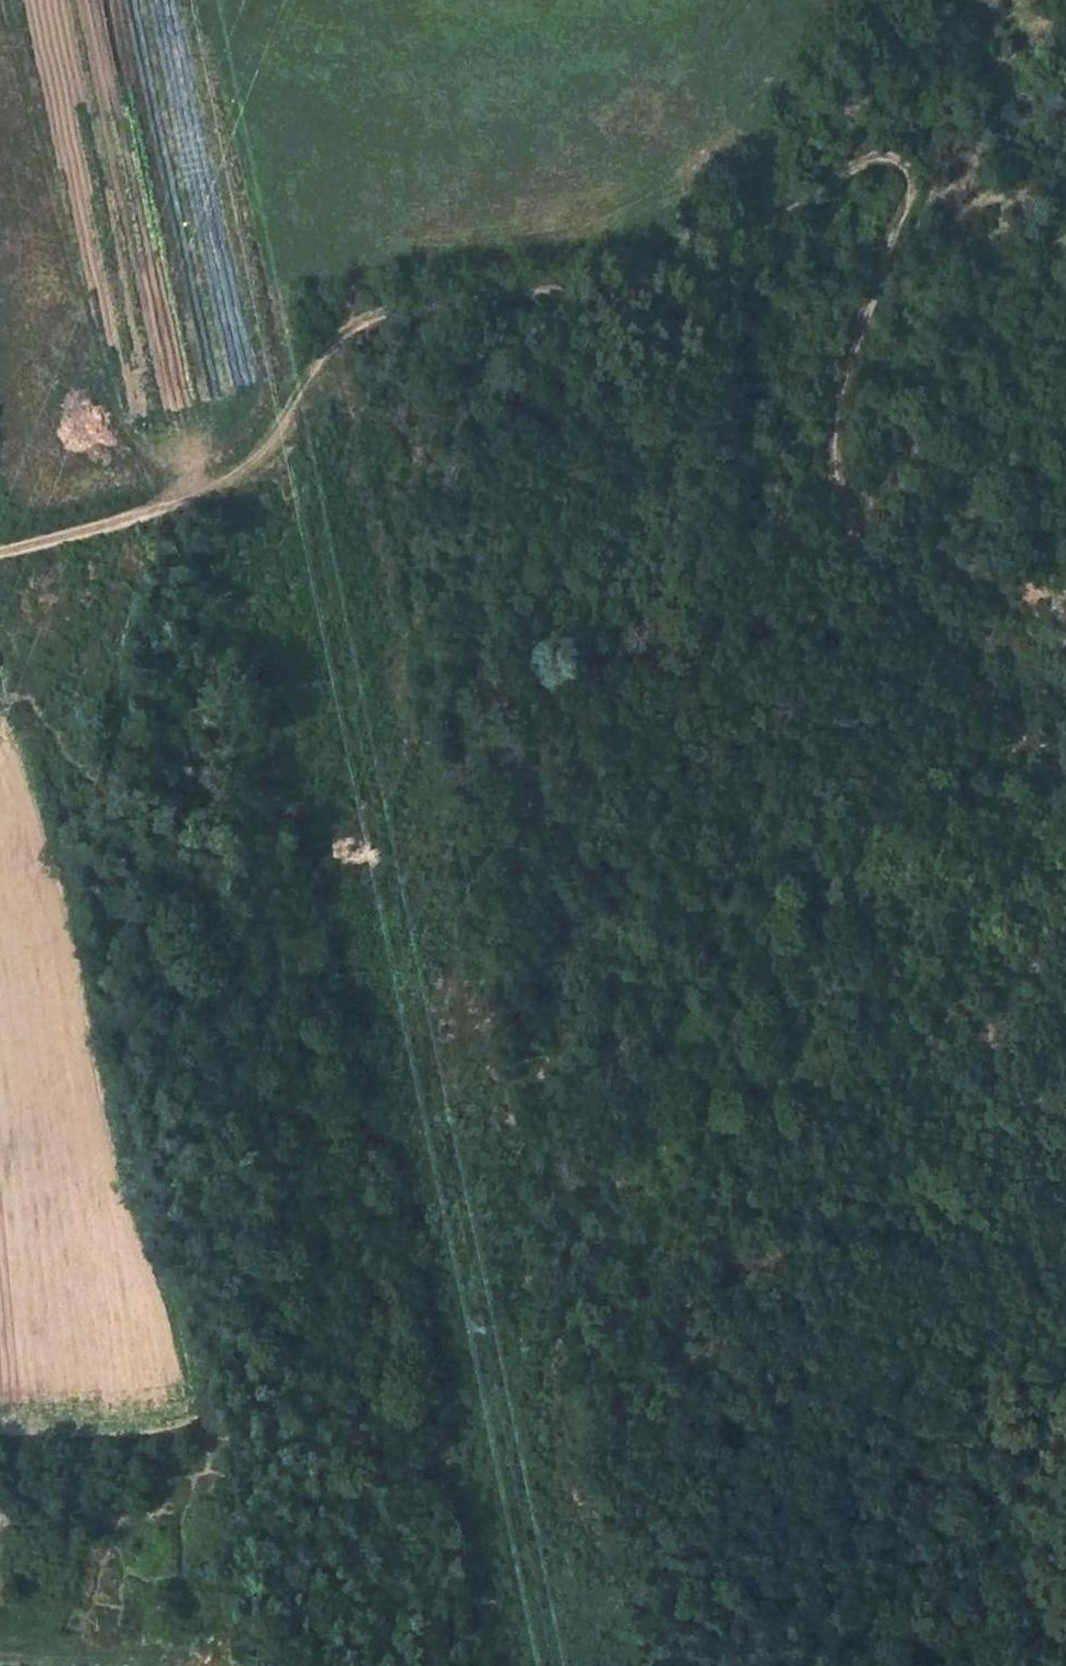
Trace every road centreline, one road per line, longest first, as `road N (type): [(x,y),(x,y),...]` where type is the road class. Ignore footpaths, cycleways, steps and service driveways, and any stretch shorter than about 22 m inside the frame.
road 1 (track): [(0,552),(114,524),(241,470),(271,441),(313,367),(356,323),(513,289),(645,291),(777,221),(865,160),(887,155),(904,162),(914,187),(859,330),(843,401),(839,469),(850,509),(934,634),(1065,769)]

